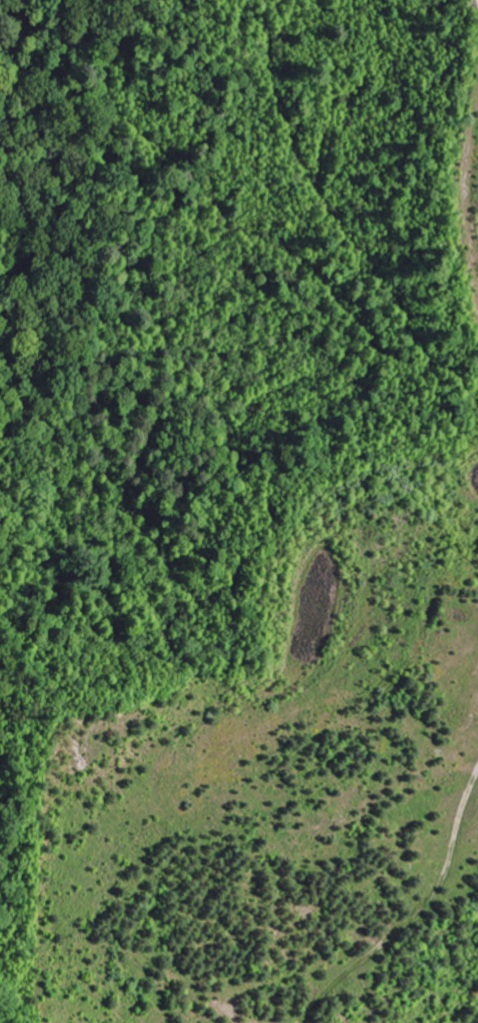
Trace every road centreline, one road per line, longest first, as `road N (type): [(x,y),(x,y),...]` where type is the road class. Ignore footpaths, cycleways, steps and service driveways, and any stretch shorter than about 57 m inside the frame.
road 1 (residential): [(237,0),(297,29),(340,0)]

